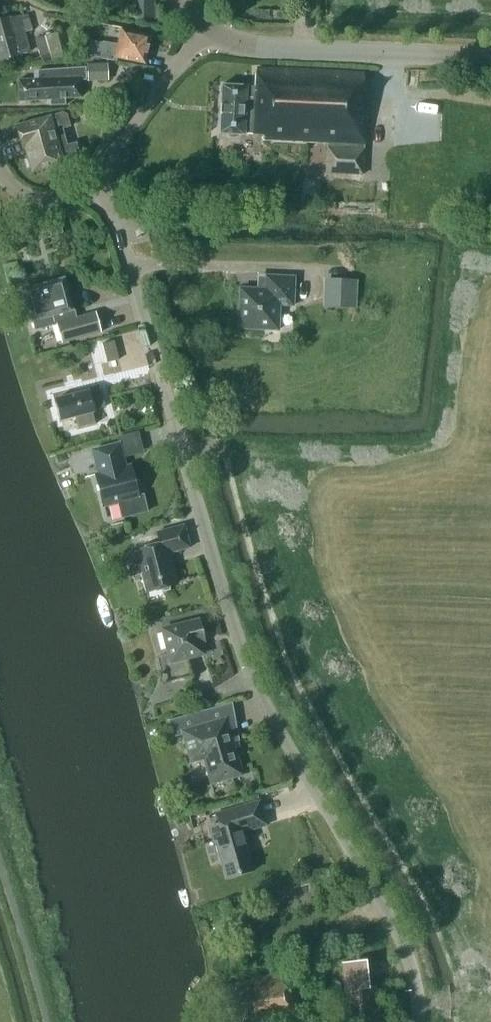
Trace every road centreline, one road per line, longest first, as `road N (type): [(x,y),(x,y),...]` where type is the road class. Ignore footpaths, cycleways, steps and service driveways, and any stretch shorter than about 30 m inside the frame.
road 1 (unclassified): [(419,1021),(400,941),(244,655),(102,190)]
road 2 (tertiary): [(490,55),(245,44),(205,31)]
road 3 (unclassified): [(102,190),(103,160),(205,31)]

